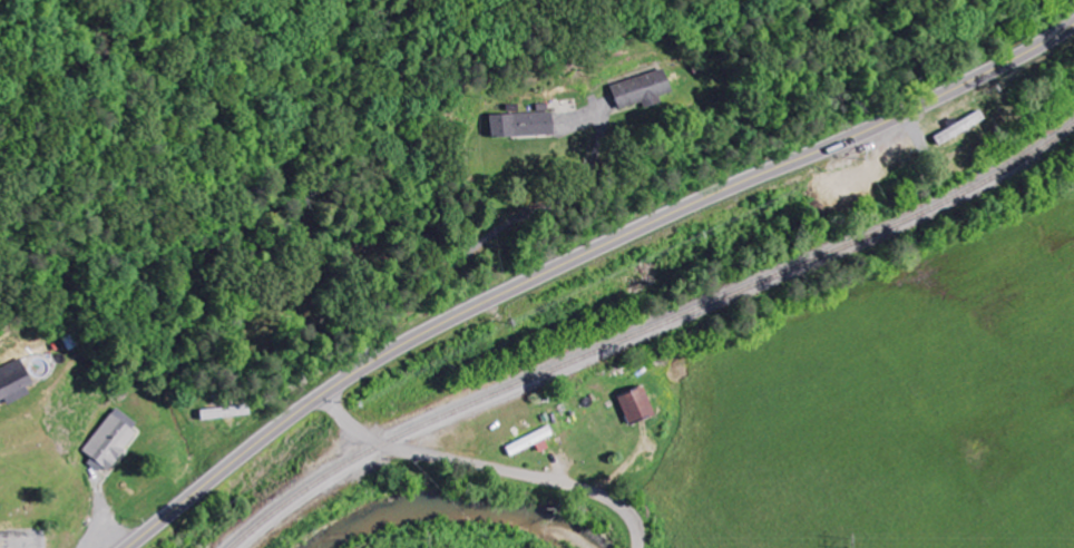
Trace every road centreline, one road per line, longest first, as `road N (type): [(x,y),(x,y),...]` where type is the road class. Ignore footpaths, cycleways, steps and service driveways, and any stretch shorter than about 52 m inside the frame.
road 1 (secondary): [(128,547),(322,397),(421,335),(647,225),(924,107),(1073,27)]
road 2 (residential): [(637,547),(632,525),(608,500),(554,478),(382,444),(322,397)]
road 3 (residential): [(355,375),(388,317),(433,271),(560,193),(609,125)]

